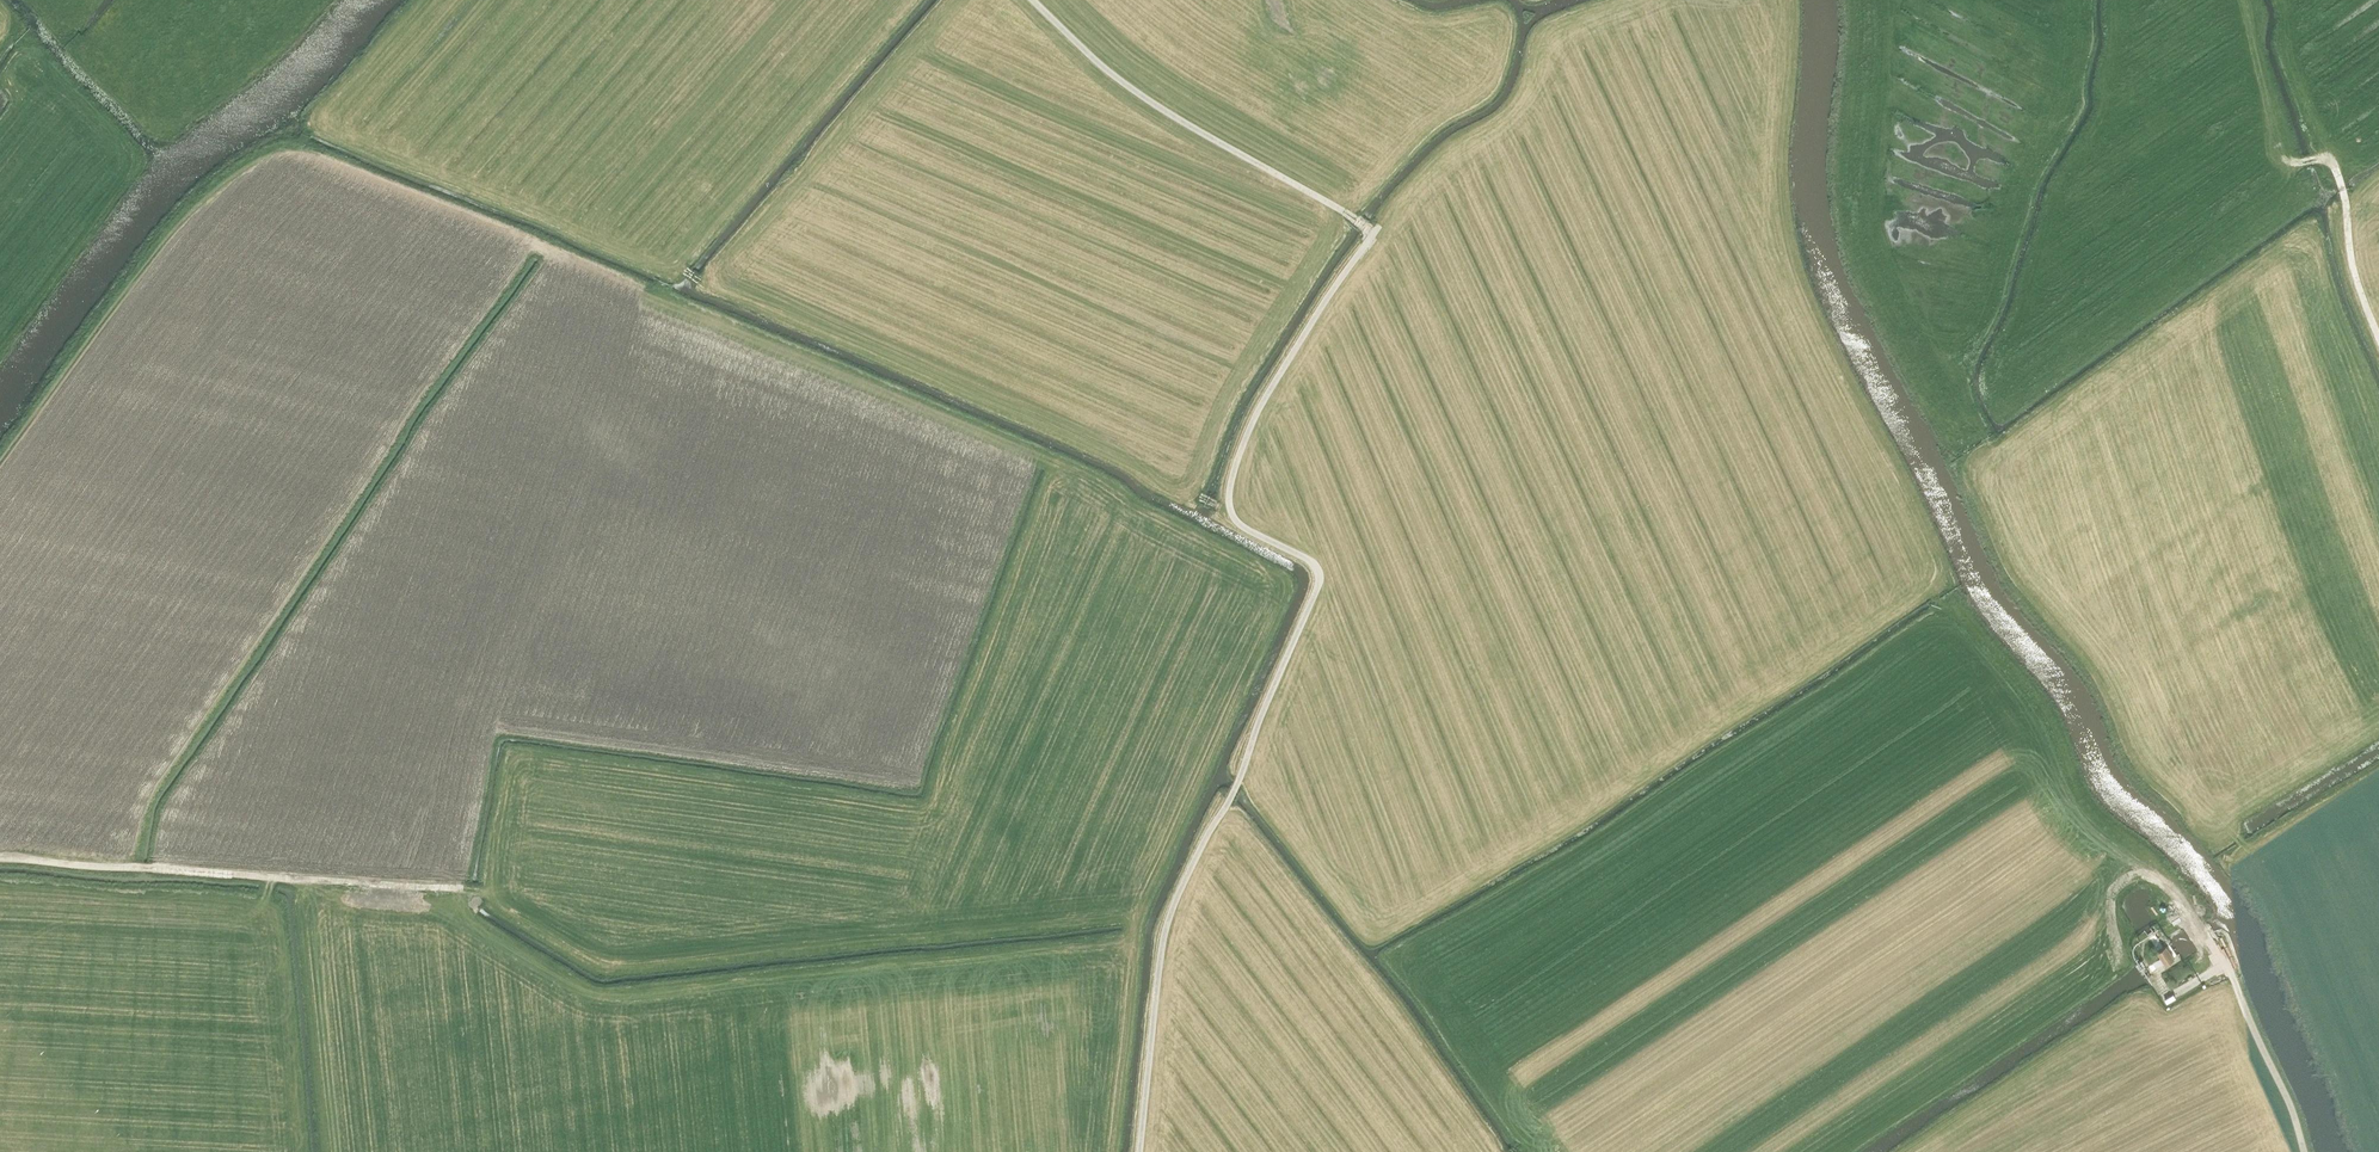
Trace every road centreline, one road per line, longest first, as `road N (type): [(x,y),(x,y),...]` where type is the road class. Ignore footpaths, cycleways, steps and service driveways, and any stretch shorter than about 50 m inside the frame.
road 1 (unclassified): [(2306,1151),(2228,969)]

